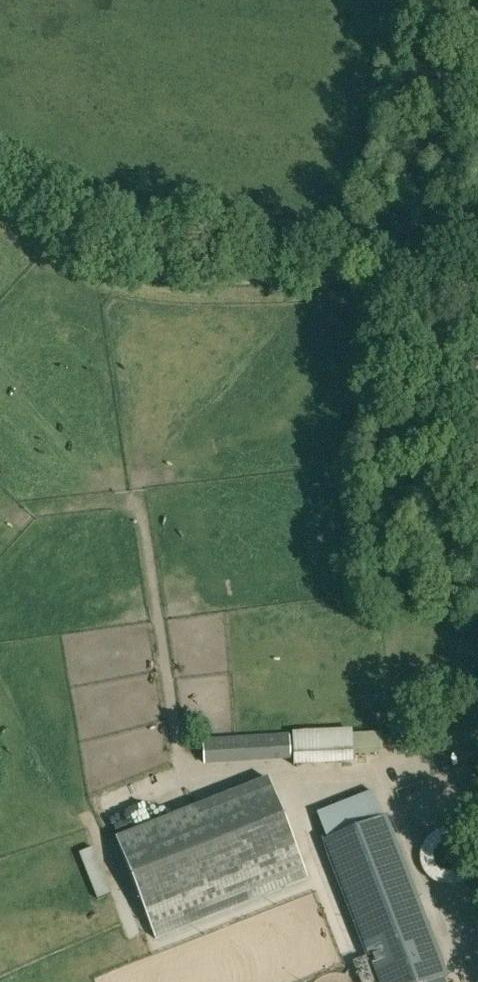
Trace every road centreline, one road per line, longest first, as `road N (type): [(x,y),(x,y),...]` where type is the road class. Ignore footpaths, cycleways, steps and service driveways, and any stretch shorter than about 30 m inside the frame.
road 1 (track): [(223,282),(477,287)]

